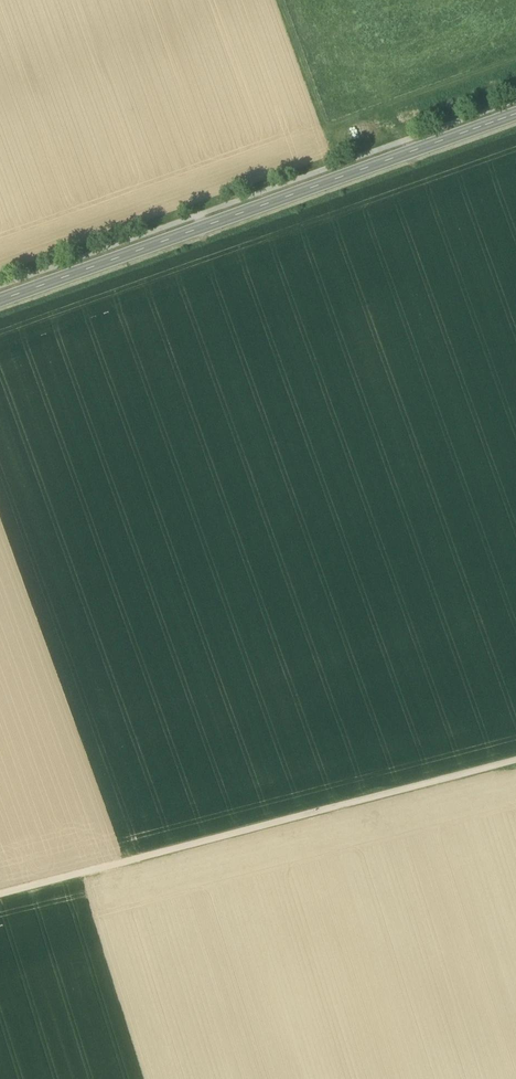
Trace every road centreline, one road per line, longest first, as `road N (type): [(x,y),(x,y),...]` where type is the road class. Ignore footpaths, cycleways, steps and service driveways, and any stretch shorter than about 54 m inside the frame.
road 1 (secondary): [(515,114),(0,298)]
road 2 (track): [(0,894),(515,760)]

